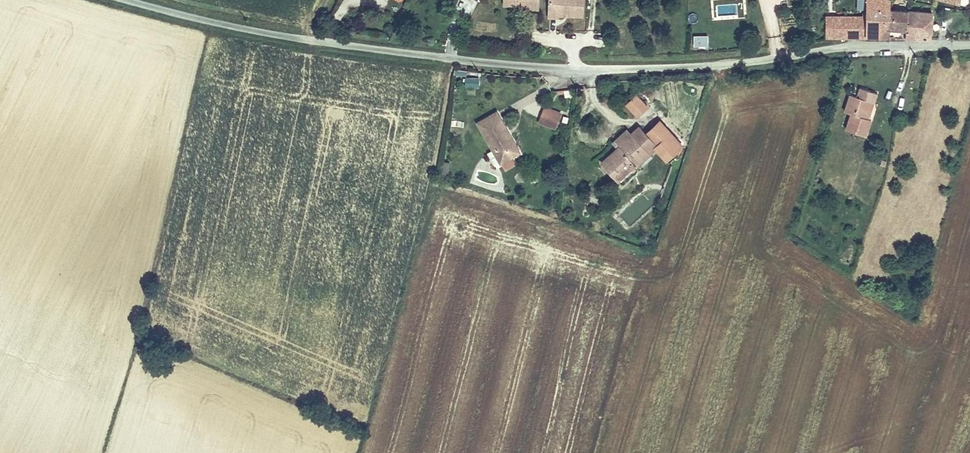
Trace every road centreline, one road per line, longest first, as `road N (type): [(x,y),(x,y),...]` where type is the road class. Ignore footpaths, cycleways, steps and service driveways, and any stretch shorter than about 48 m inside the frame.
road 1 (unclassified): [(969,45),(568,72),(251,27),(132,0)]

